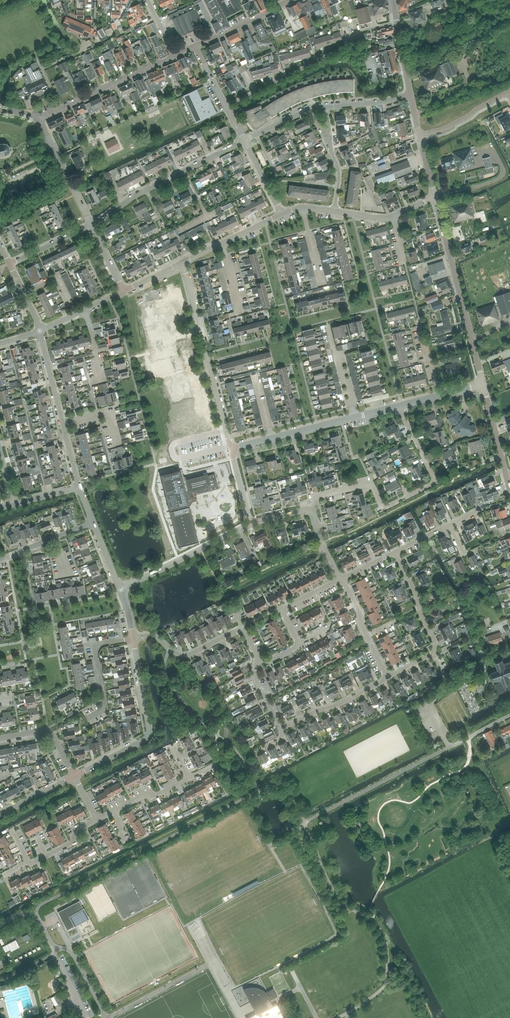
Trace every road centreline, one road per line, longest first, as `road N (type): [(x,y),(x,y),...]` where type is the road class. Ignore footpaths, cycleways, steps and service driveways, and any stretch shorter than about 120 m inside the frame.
road 1 (residential): [(311,509),(317,498),(372,484),(385,508),(437,481),(402,406)]
road 2 (tertiary): [(483,385),(435,197)]
road 3 (residential): [(231,448),(184,260)]
road 4 (residential): [(397,23),(364,31),(227,108)]
road 5 (residential): [(75,776),(149,734),(133,638)]
road 6 (residential): [(256,662),(242,628),(189,656),(152,636),(133,638)]
road 7 (residential): [(38,119),(174,57)]
road 8 (residential): [(120,587),(253,523)]

